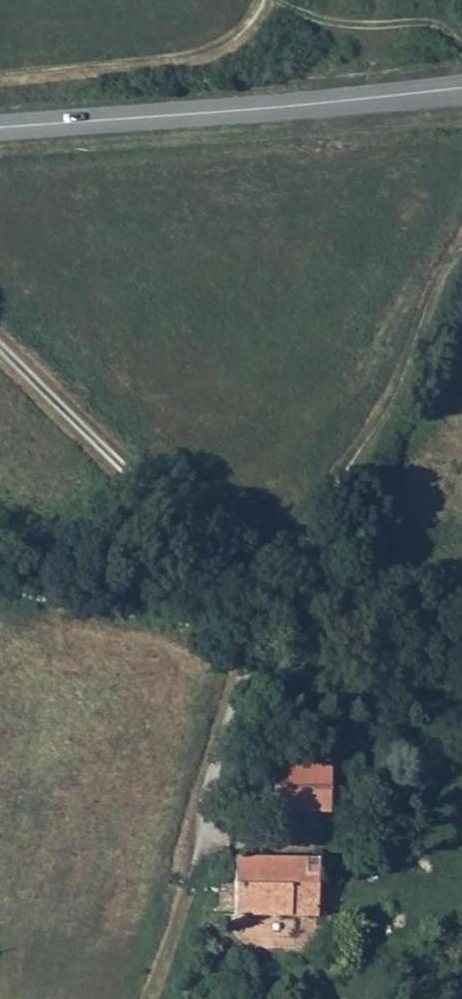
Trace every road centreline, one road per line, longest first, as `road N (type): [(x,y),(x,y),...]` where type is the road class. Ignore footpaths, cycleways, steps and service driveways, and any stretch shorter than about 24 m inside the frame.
road 1 (tertiary): [(0,127),(461,87)]
road 2 (track): [(271,581),(144,998)]
road 3 (track): [(461,252),(326,506),(271,581)]
road 4 (track): [(0,346),(210,548),(271,581)]

